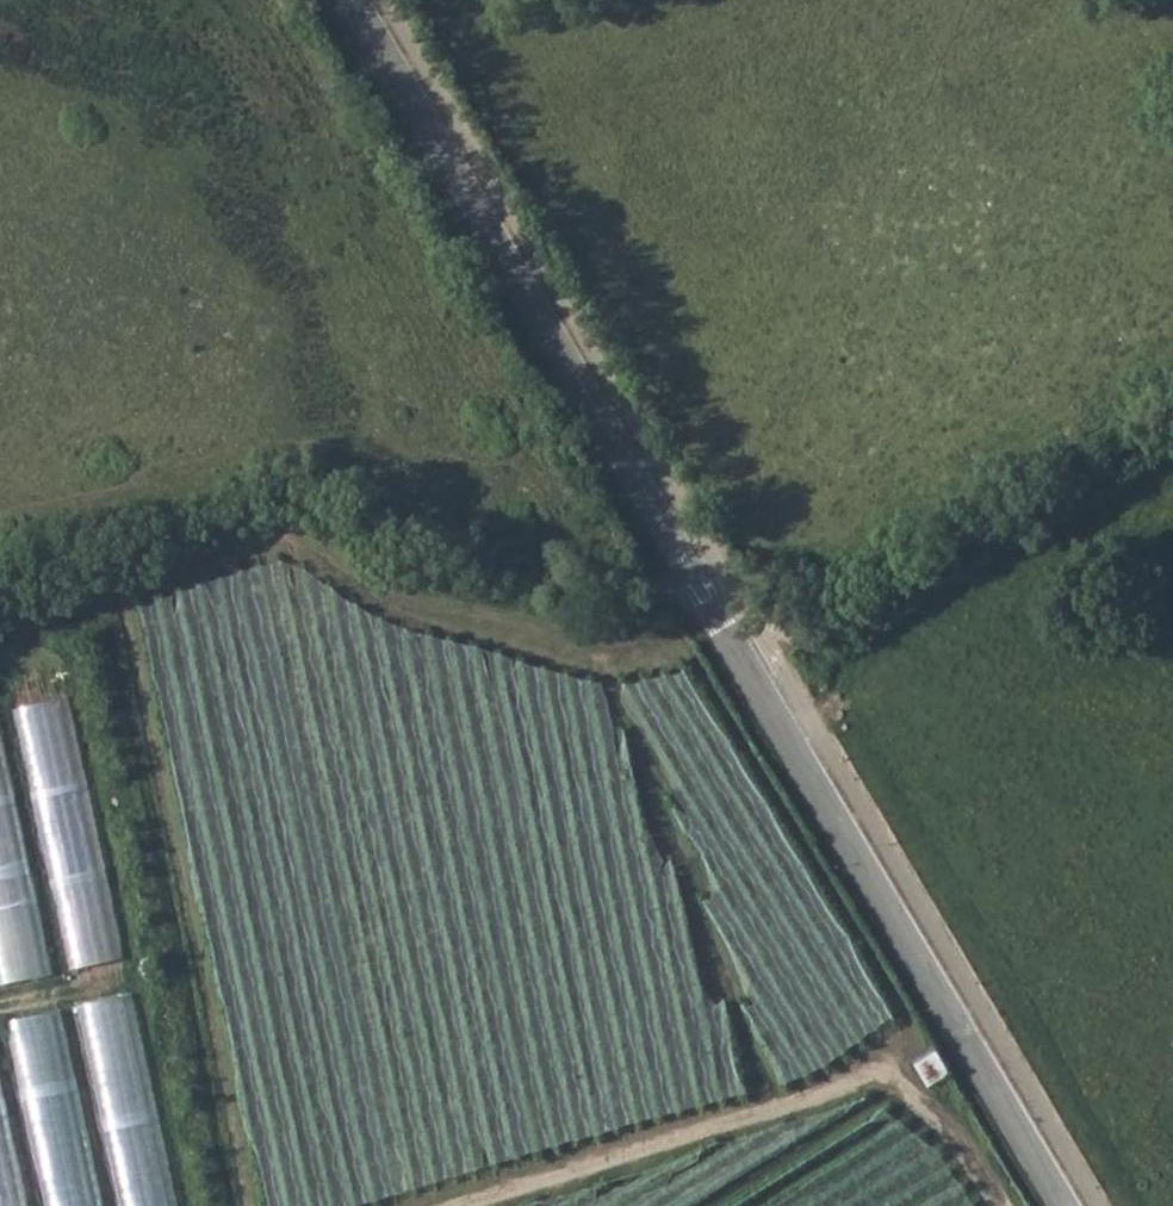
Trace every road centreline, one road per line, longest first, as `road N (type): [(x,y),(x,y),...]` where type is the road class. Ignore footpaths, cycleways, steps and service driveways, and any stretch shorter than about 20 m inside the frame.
road 1 (tertiary): [(358,0),(1067,1205)]

